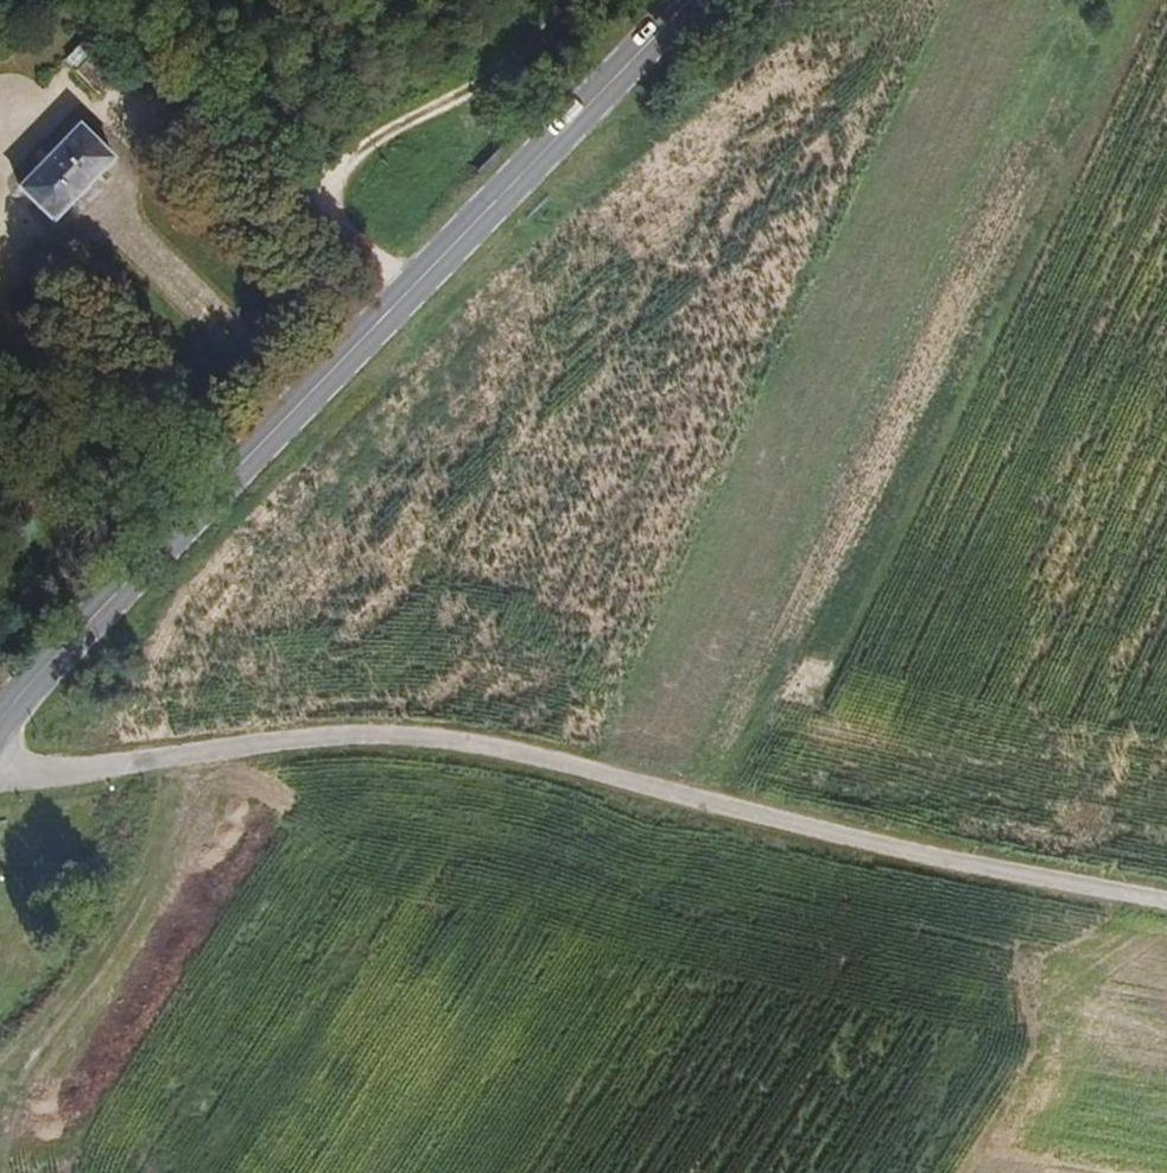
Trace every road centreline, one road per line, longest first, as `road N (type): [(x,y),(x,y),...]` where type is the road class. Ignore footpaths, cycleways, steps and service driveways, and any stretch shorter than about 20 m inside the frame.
road 1 (secondary): [(0,723),(685,0)]
road 2 (unclassified): [(692,796),(750,666),(809,628),(1031,165),(1098,129),(1166,121)]
road 3 (unclassified): [(0,779),(353,735),(415,735),(692,796)]
road 4 (unclassified): [(692,796),(909,854),(1166,899)]
road 5 (track): [(569,0),(503,66),(314,187)]
road 6 (track): [(314,187),(404,292)]

